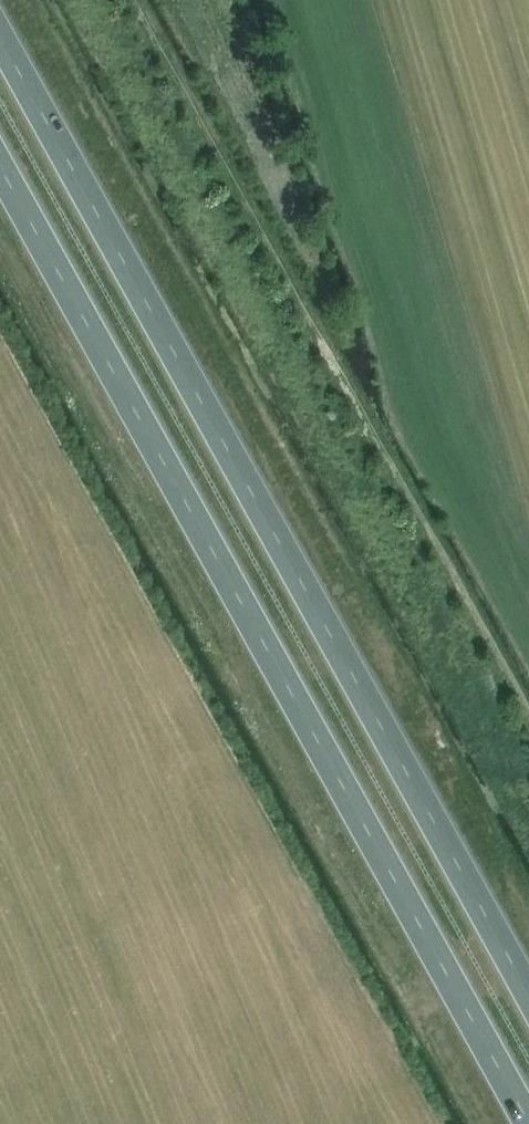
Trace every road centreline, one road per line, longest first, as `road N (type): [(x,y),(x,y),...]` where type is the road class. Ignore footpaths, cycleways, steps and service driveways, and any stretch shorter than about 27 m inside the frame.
road 1 (trunk): [(528,993),(0,27)]
road 2 (trunk): [(0,179),(528,1122)]

